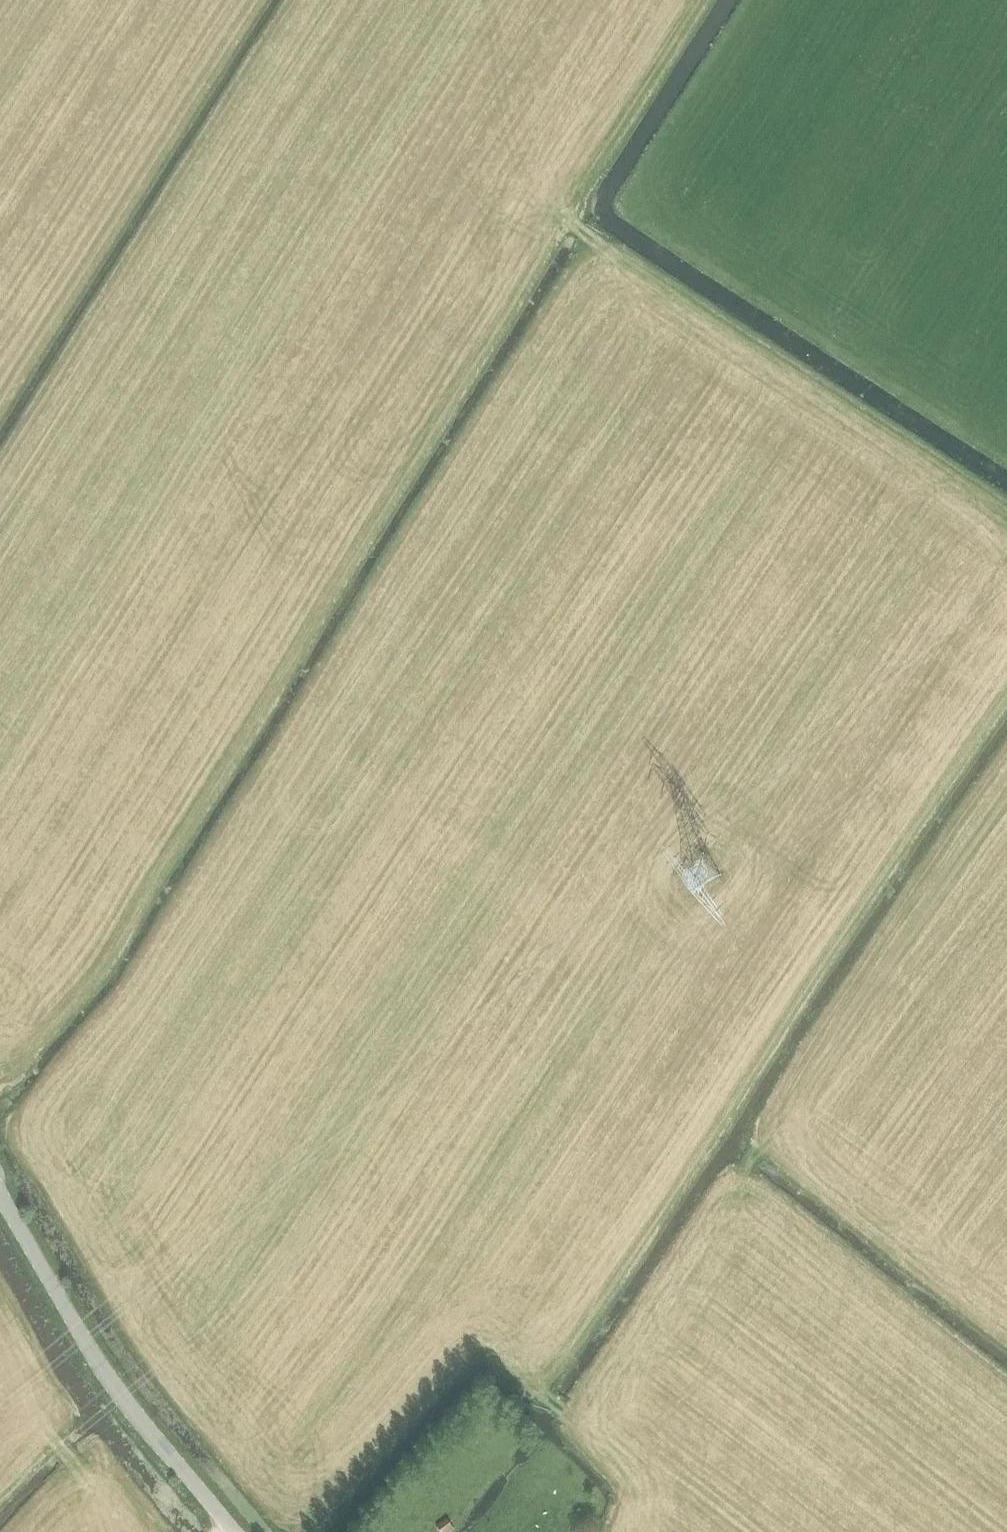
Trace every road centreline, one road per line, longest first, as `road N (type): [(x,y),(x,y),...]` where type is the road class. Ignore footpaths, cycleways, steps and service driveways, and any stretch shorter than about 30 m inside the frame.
road 1 (unclassified): [(233,1531),(122,1397),(0,1194)]

